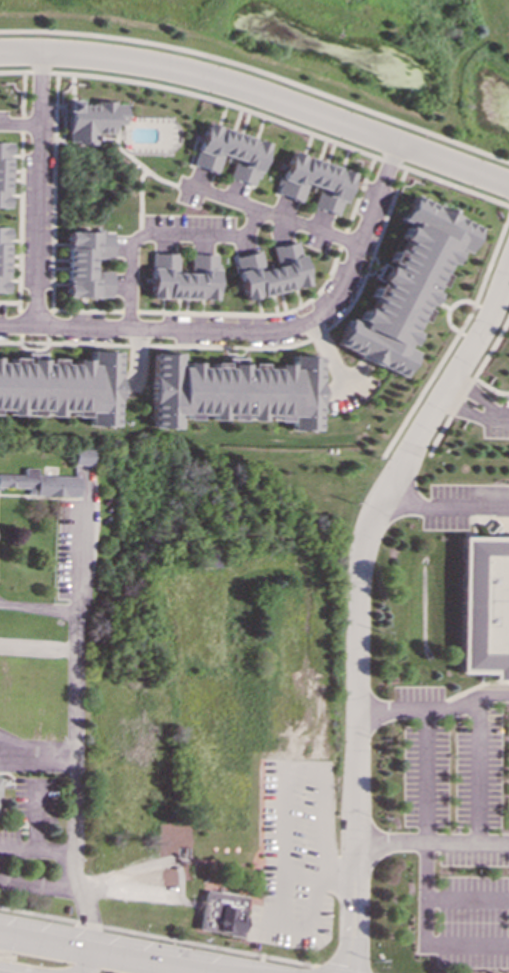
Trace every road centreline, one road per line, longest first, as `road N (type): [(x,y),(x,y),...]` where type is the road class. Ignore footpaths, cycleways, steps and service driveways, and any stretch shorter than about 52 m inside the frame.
road 1 (residential): [(350,972),(364,534),(491,325),(508,281)]
road 2 (residential): [(508,185),(181,70),(110,56),(0,52)]
road 3 (residential): [(44,52),(36,325)]
road 4 (primary): [(217,972),(0,934)]

